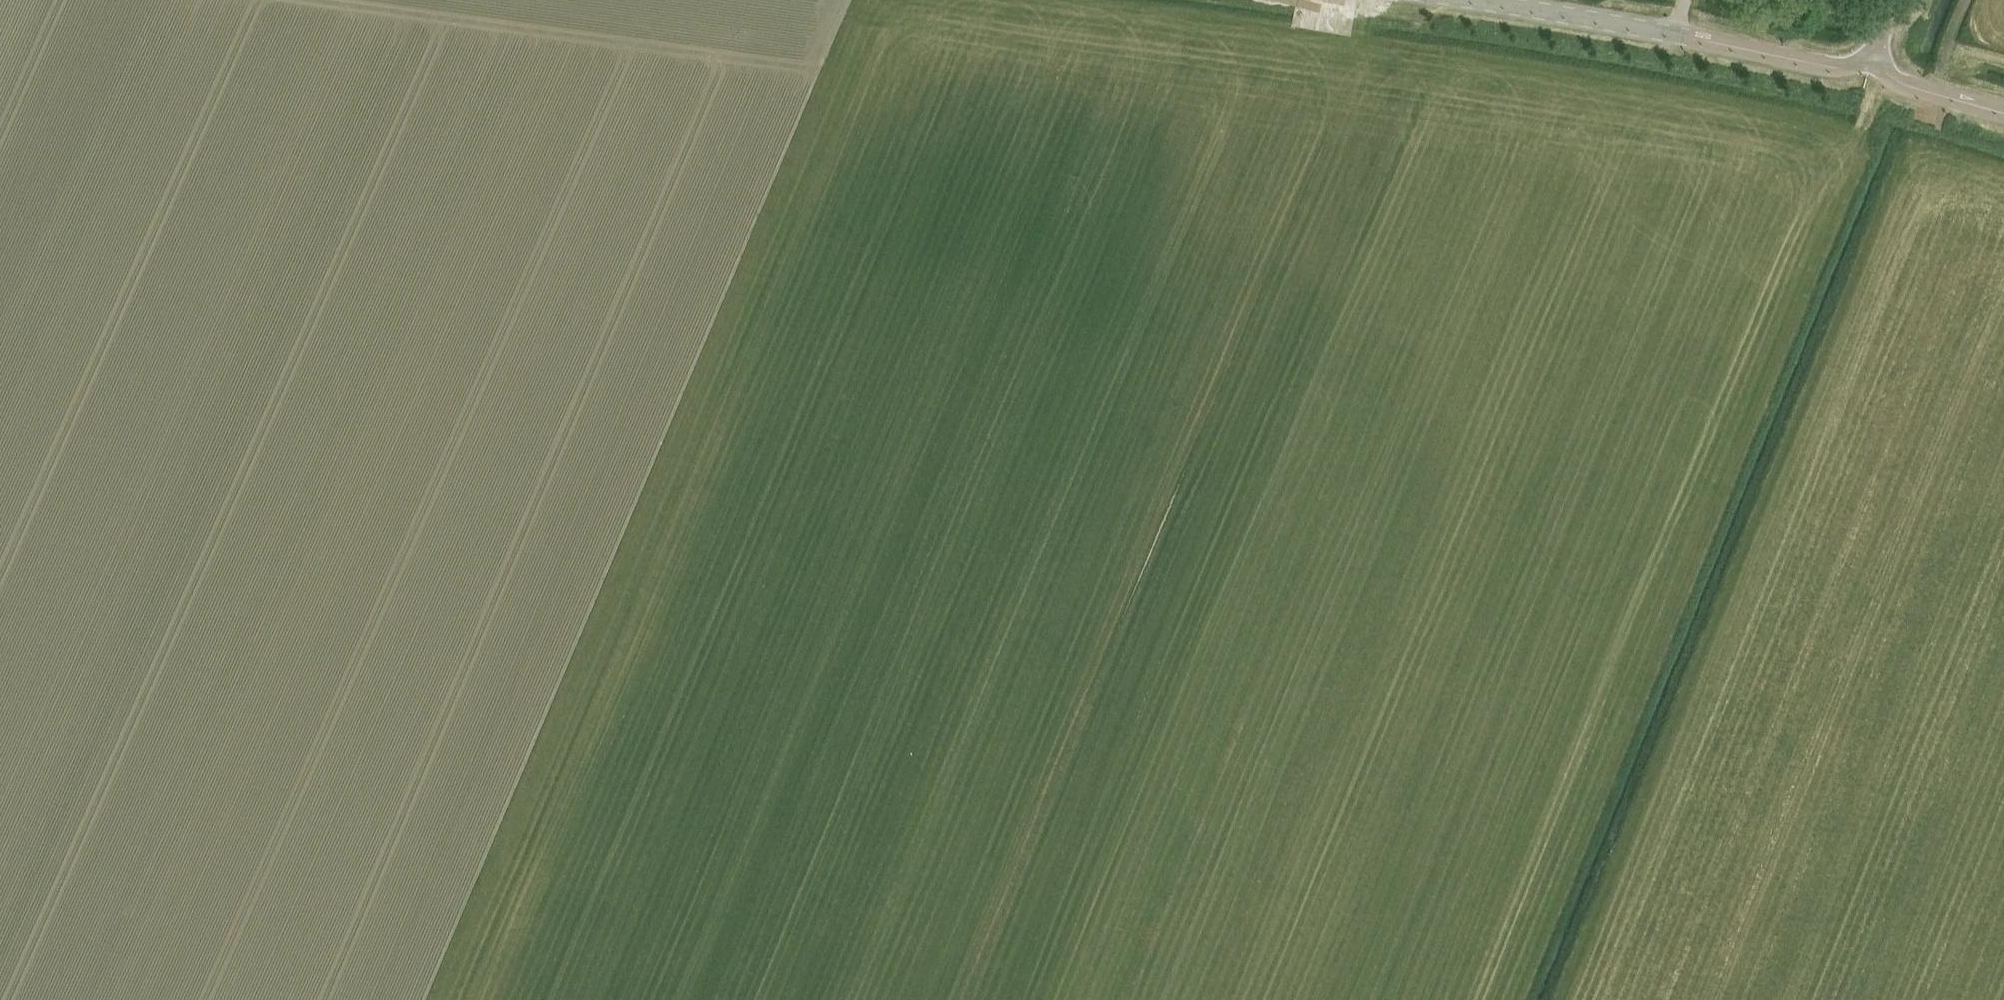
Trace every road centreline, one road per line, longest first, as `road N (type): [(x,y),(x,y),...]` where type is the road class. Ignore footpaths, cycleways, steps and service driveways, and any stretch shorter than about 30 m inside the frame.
road 1 (tertiary): [(1877,53),(1824,67),(1676,32),(1459,0)]
road 2 (tertiary): [(2003,113),(1902,82),(1877,53)]

